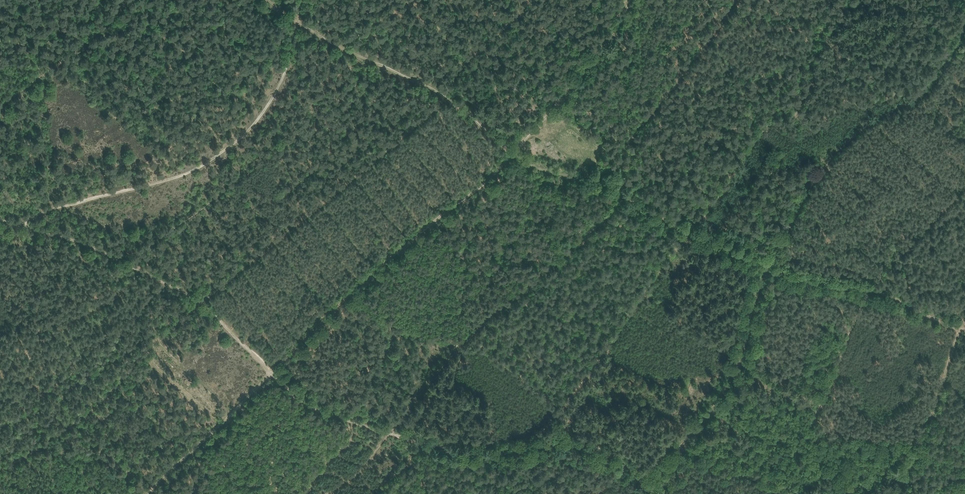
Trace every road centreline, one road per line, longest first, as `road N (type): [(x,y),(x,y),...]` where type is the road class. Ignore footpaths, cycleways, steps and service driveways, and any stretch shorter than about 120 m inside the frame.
road 1 (track): [(510,148),(599,48),(627,0)]

